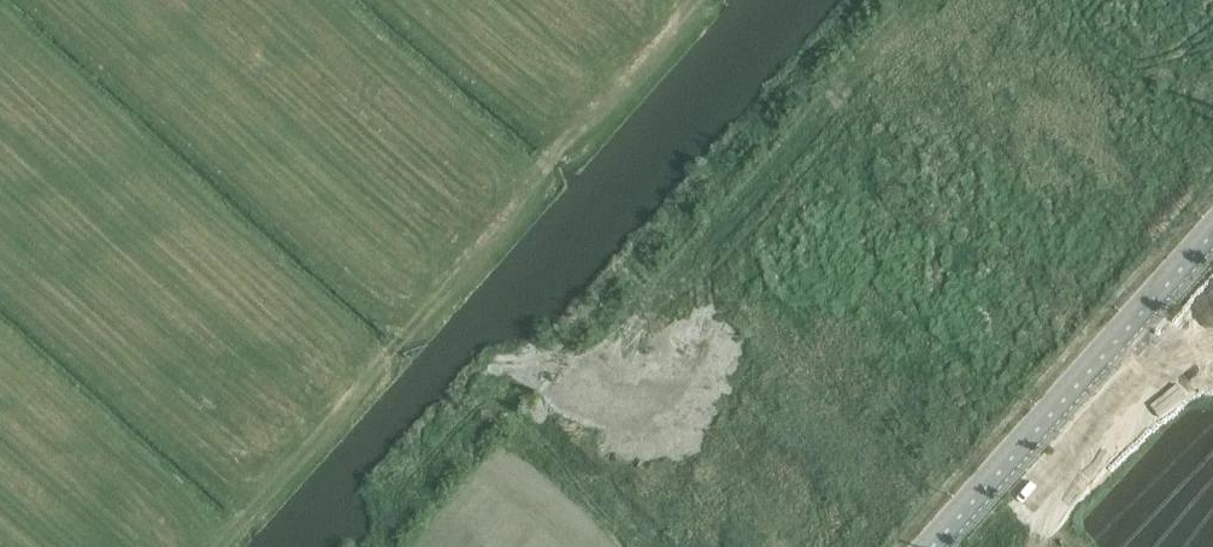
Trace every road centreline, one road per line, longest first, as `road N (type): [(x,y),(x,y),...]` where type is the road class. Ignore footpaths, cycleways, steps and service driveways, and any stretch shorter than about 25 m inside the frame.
road 1 (tertiary): [(1212,229),(929,546)]

